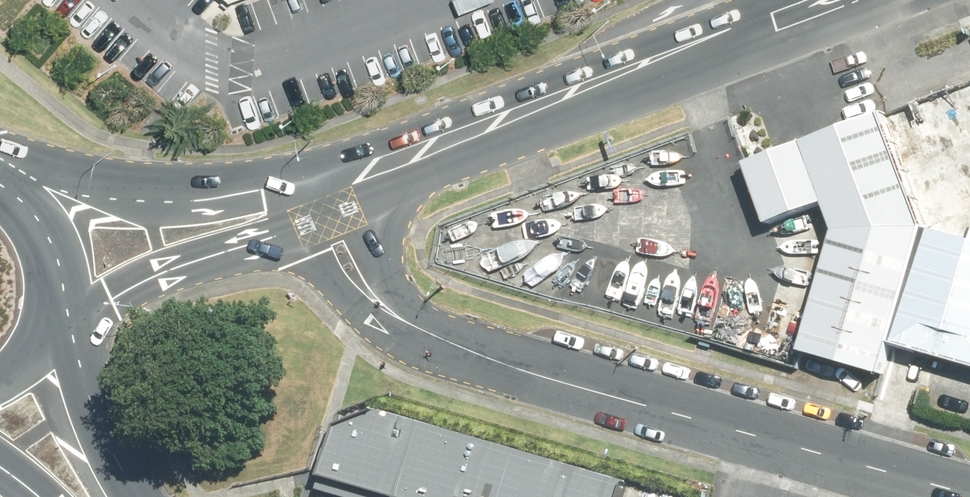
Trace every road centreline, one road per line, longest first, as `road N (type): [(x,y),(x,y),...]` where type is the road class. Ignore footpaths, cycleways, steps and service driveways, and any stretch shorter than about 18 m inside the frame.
road 1 (unclassified): [(315,199),(356,281),(428,334),(567,384),(969,495)]
road 2 (secondary): [(315,199),(829,0)]
road 3 (secondary): [(3,199),(149,213),(315,199)]
road 4 (secondary): [(315,199),(164,256),(40,326)]
road 5 (primary): [(38,330),(129,496)]
road 6 (primary): [(3,199),(29,230),(44,267),(40,326)]

